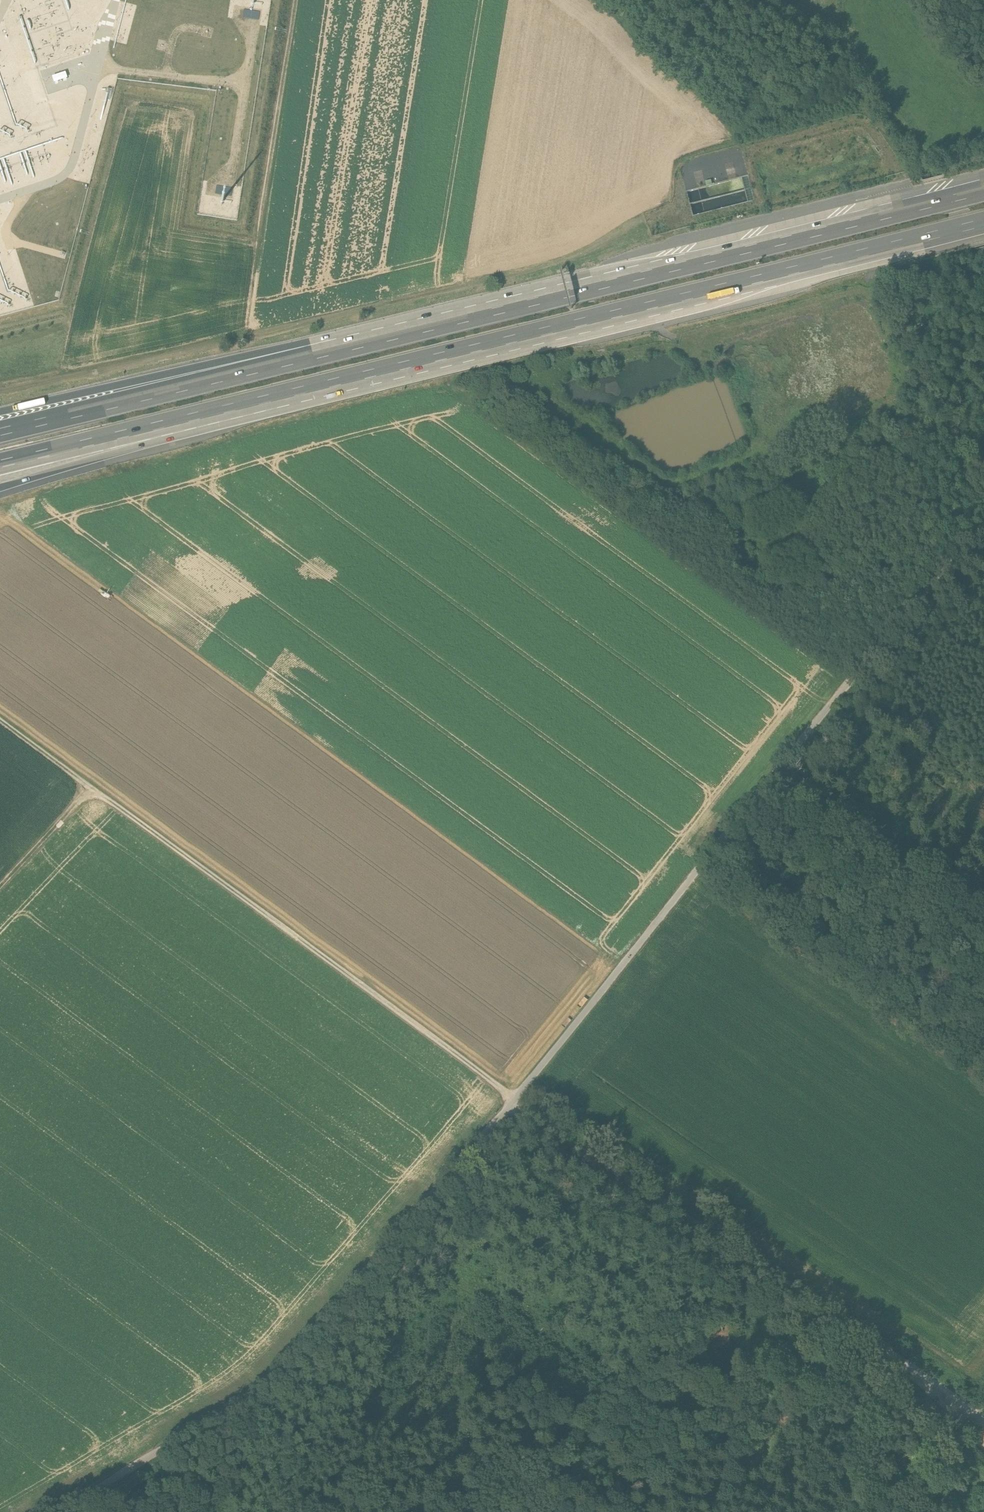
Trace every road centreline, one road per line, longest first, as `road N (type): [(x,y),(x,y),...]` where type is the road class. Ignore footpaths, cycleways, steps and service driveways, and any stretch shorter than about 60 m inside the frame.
road 1 (motorway): [(97,441),(983,226)]
road 2 (unclassified): [(517,1100),(983,526)]
road 3 (motorway): [(983,188),(343,347)]
road 4 (track): [(517,1100),(0,720)]
road 5 (unclassified): [(90,1511),(268,1392),(517,1100)]
road 6 (unclassified): [(517,1100),(983,1419)]
road 7 (motorway): [(343,347),(0,431)]
road 8 (motorway): [(343,347),(179,371),(0,411)]
road 9 (track): [(696,1352),(643,1353),(603,1379),(475,1511)]
road 10 (track): [(295,0),(255,243),(249,243)]
road 11 (track): [(878,1391),(983,1475)]
road 12 (track): [(90,787),(0,885)]

